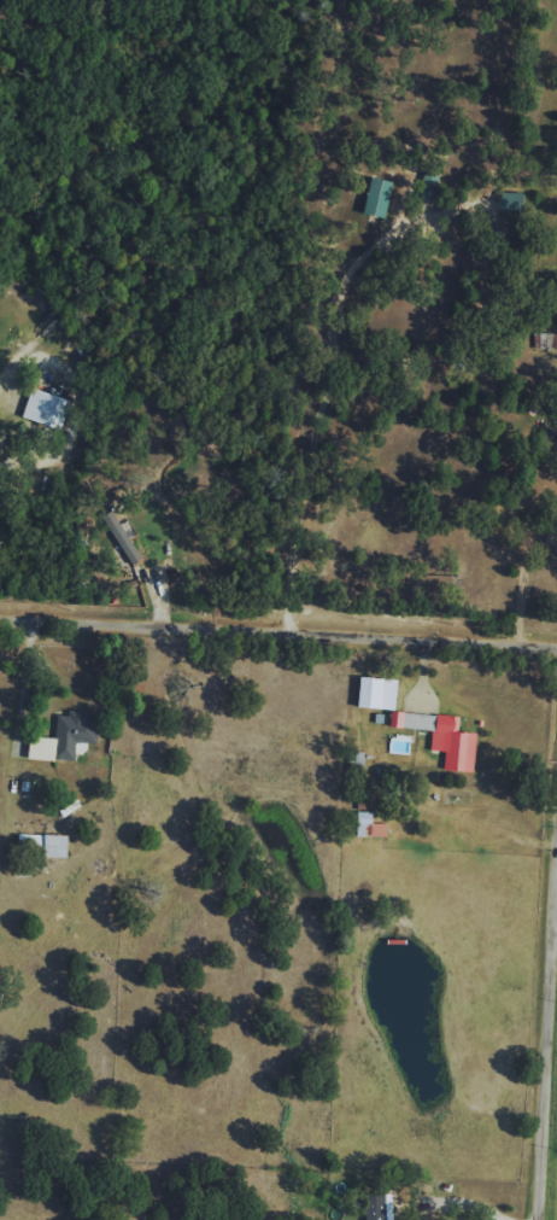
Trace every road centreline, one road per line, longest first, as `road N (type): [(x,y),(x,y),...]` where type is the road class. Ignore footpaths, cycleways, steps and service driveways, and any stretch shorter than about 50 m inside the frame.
road 1 (residential): [(556,666),(0,633)]
road 2 (residential): [(547,1219),(556,1066)]

